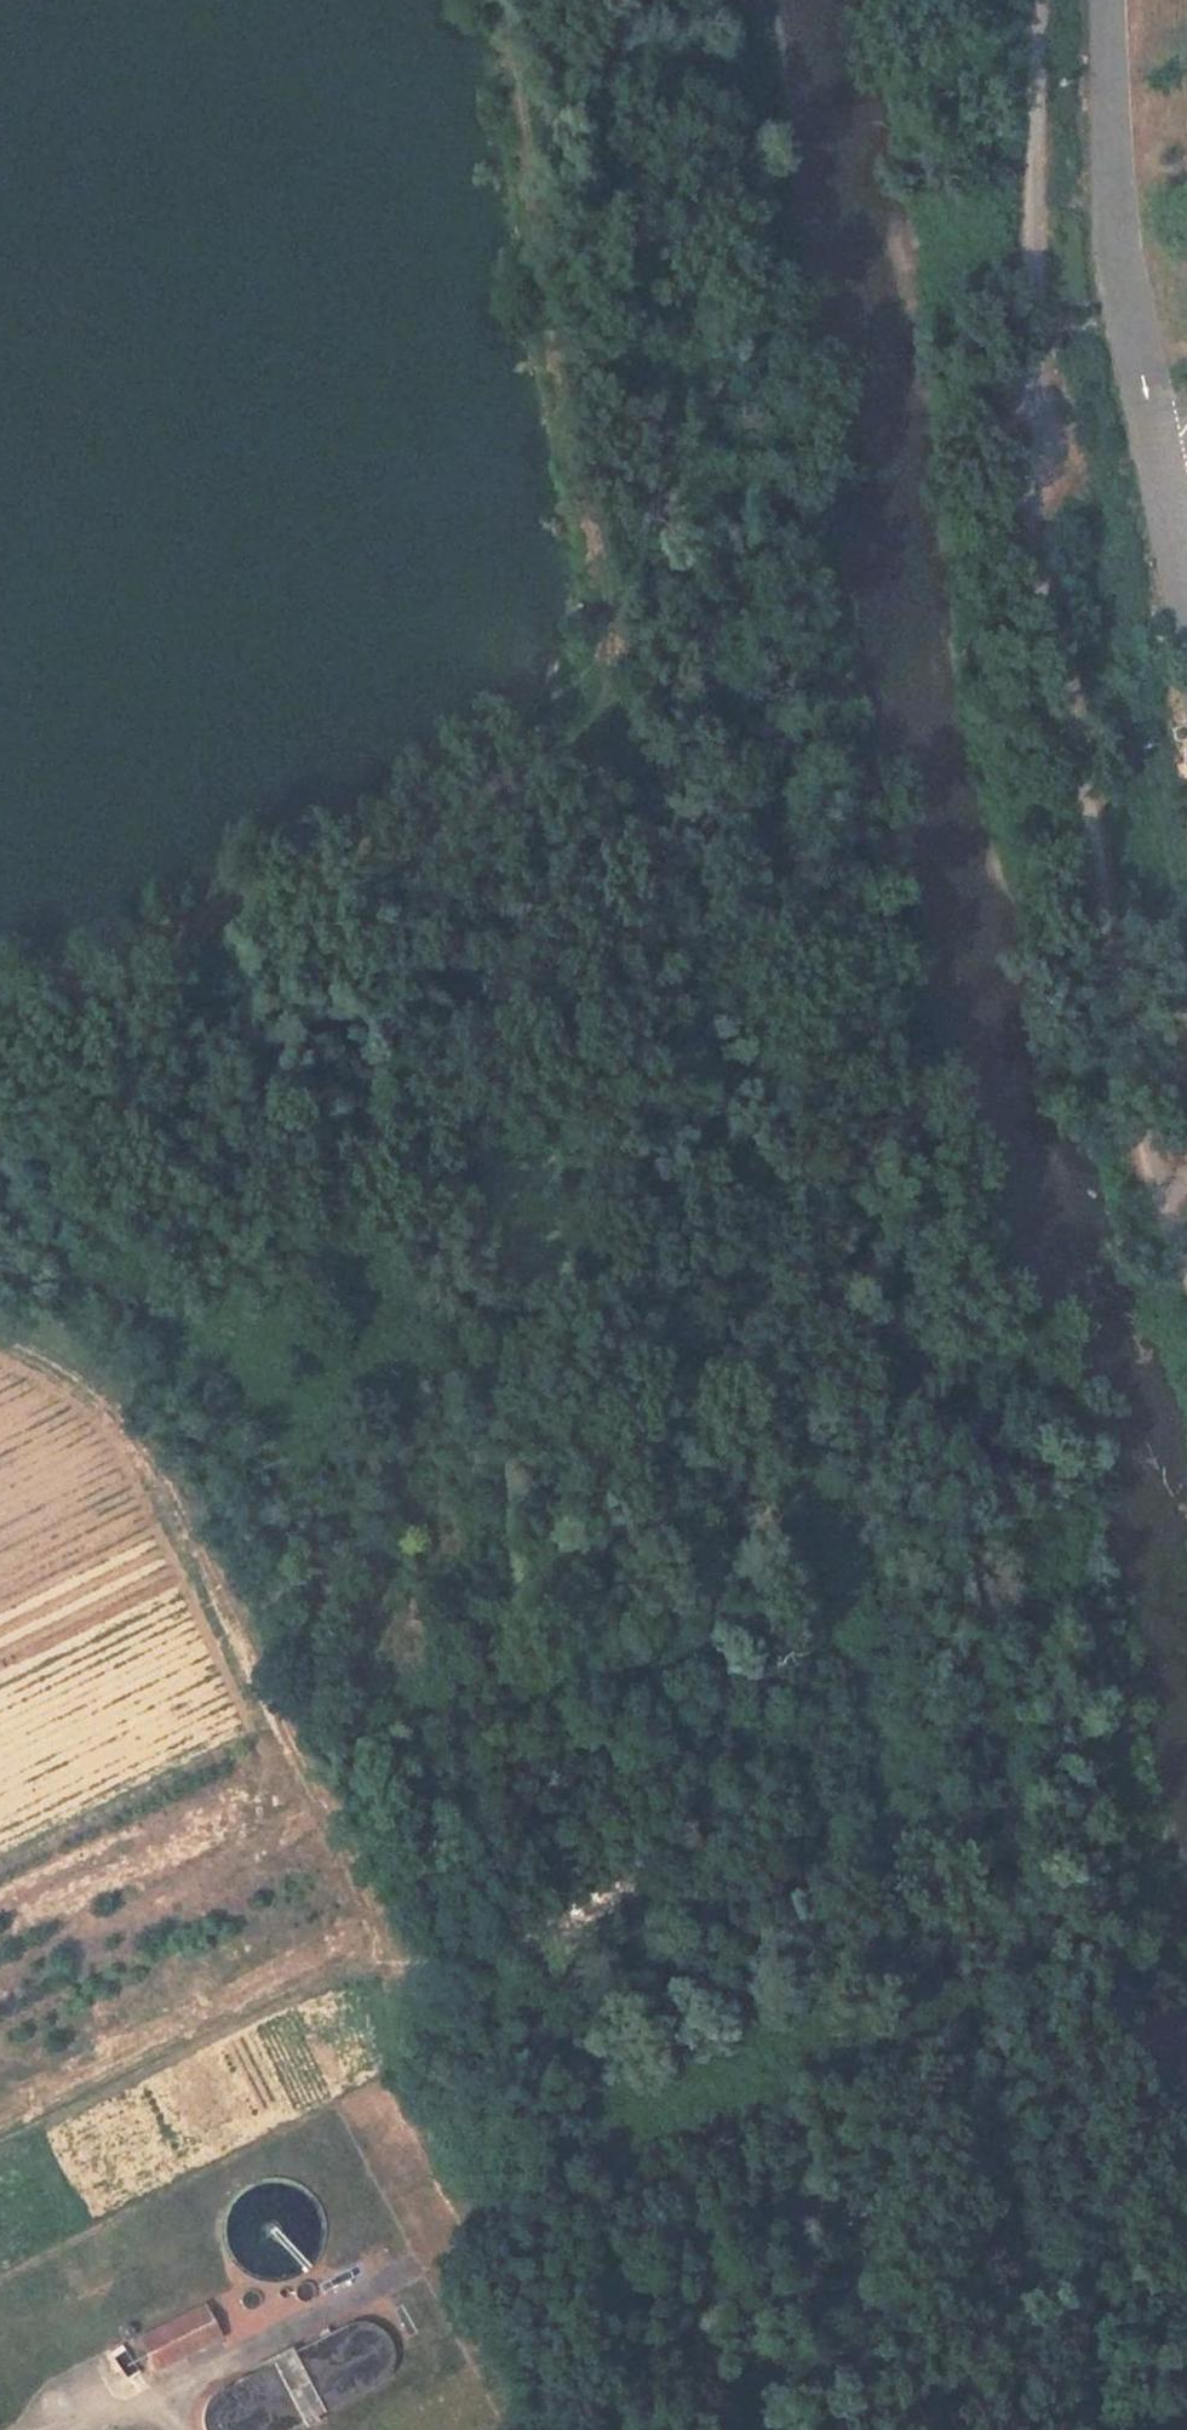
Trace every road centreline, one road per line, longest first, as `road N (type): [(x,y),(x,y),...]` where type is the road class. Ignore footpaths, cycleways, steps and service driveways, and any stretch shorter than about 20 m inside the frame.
road 1 (unclassified): [(1046,0),(1025,340),(1049,571),(1137,1111),(1186,1271)]
road 2 (track): [(0,2137),(377,1954)]

